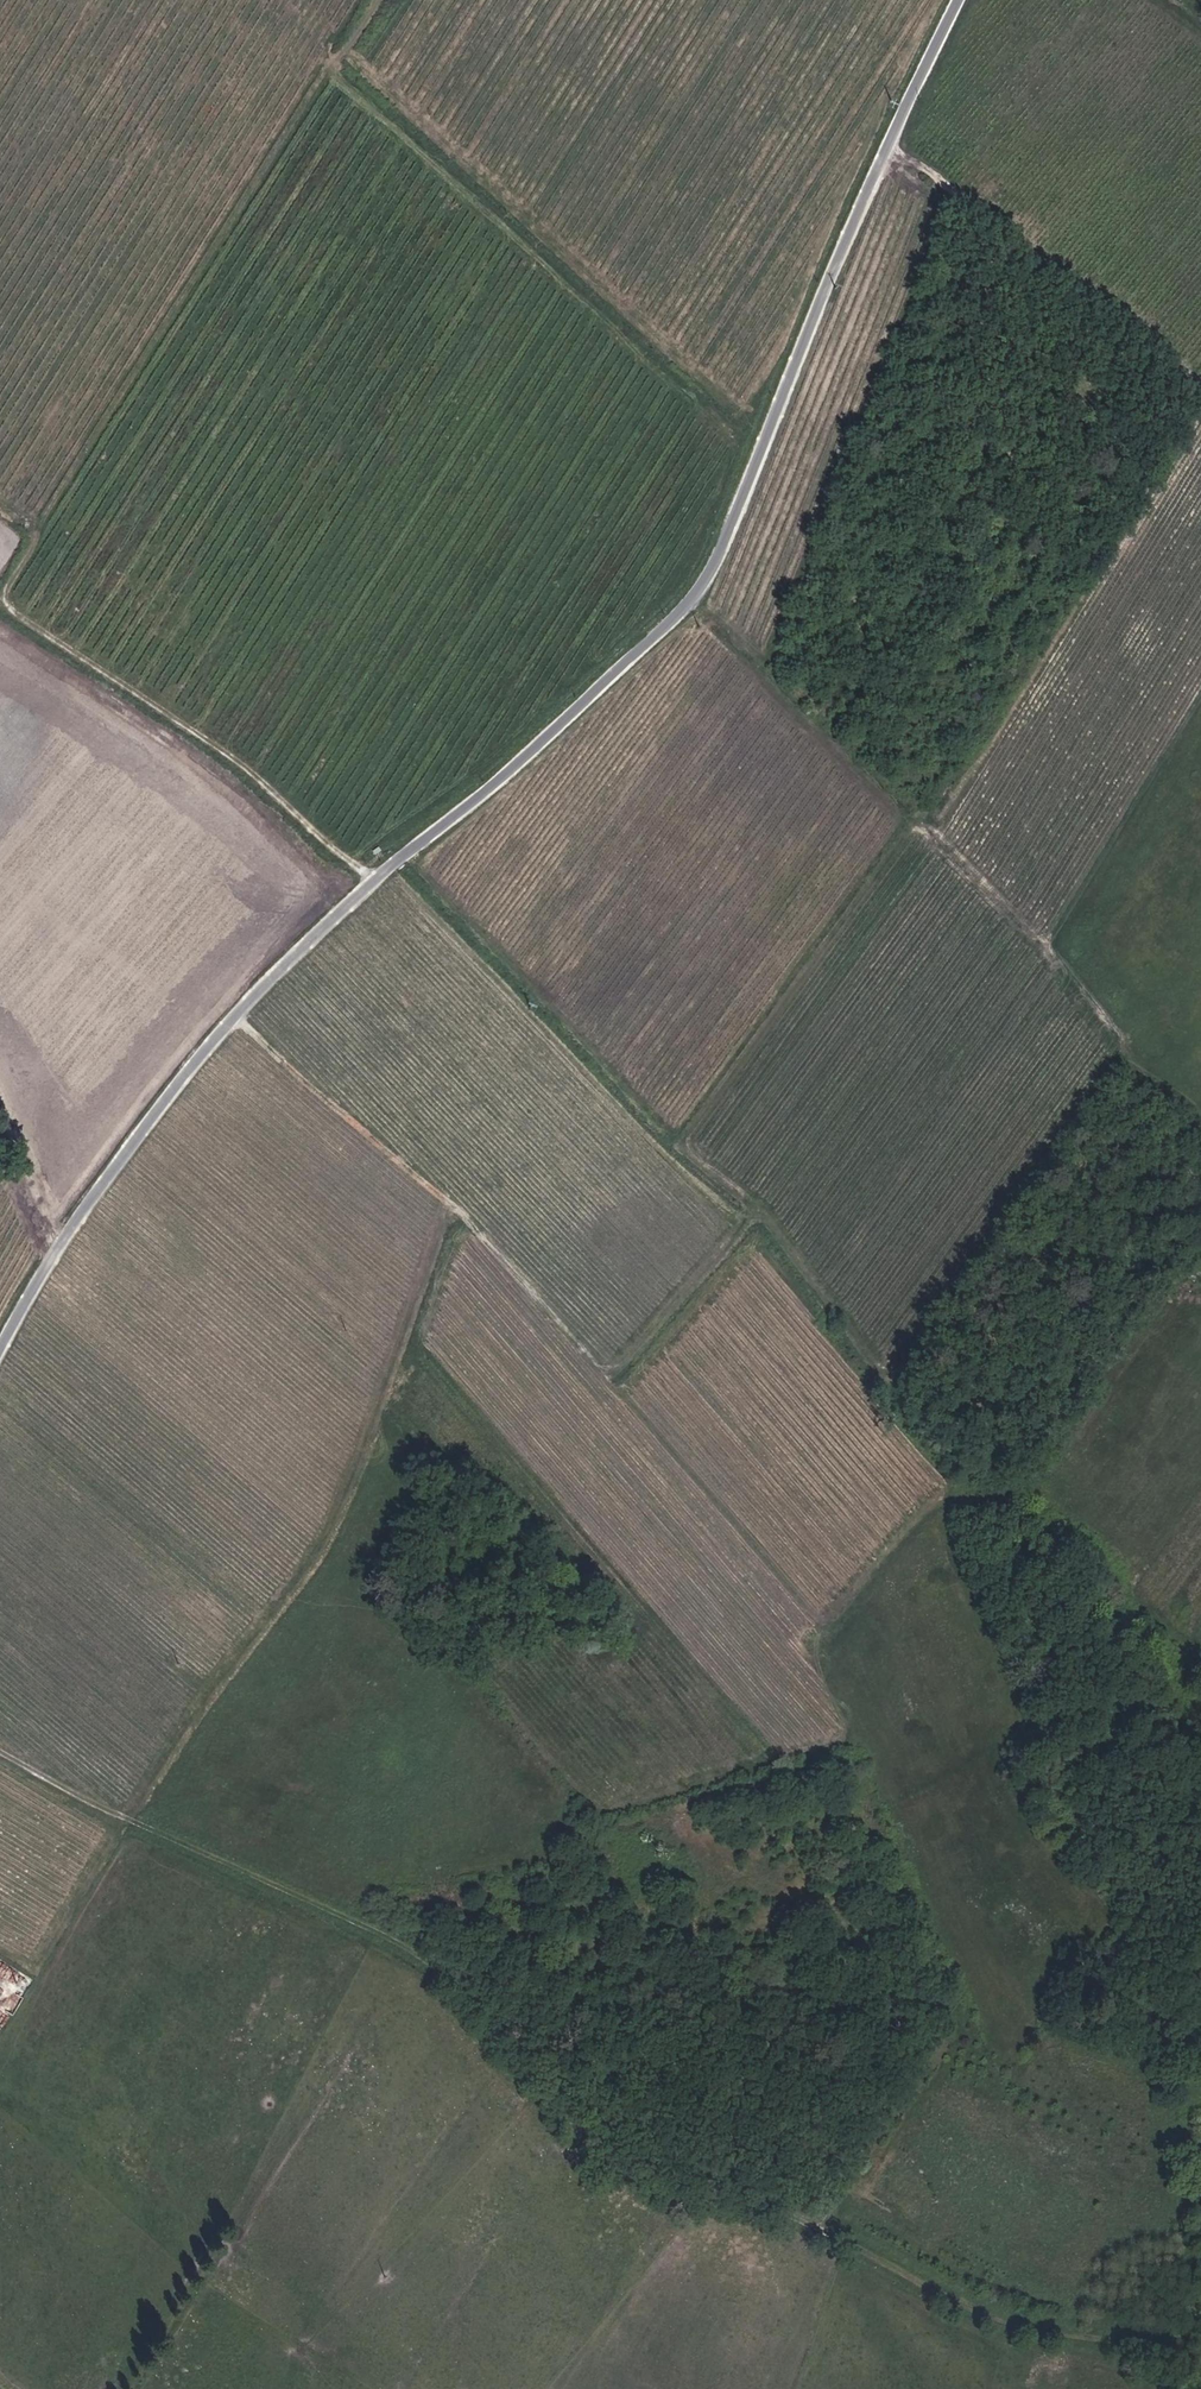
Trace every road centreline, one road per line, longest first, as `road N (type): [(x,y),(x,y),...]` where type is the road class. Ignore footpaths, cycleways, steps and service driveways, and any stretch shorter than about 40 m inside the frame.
road 1 (residential): [(959,0),(864,197),(701,589),(374,878),(238,1015),(62,1245),(0,1359)]
road 2 (track): [(374,878),(337,854),(253,773),(7,610),(2,600),(32,542),(0,509)]

